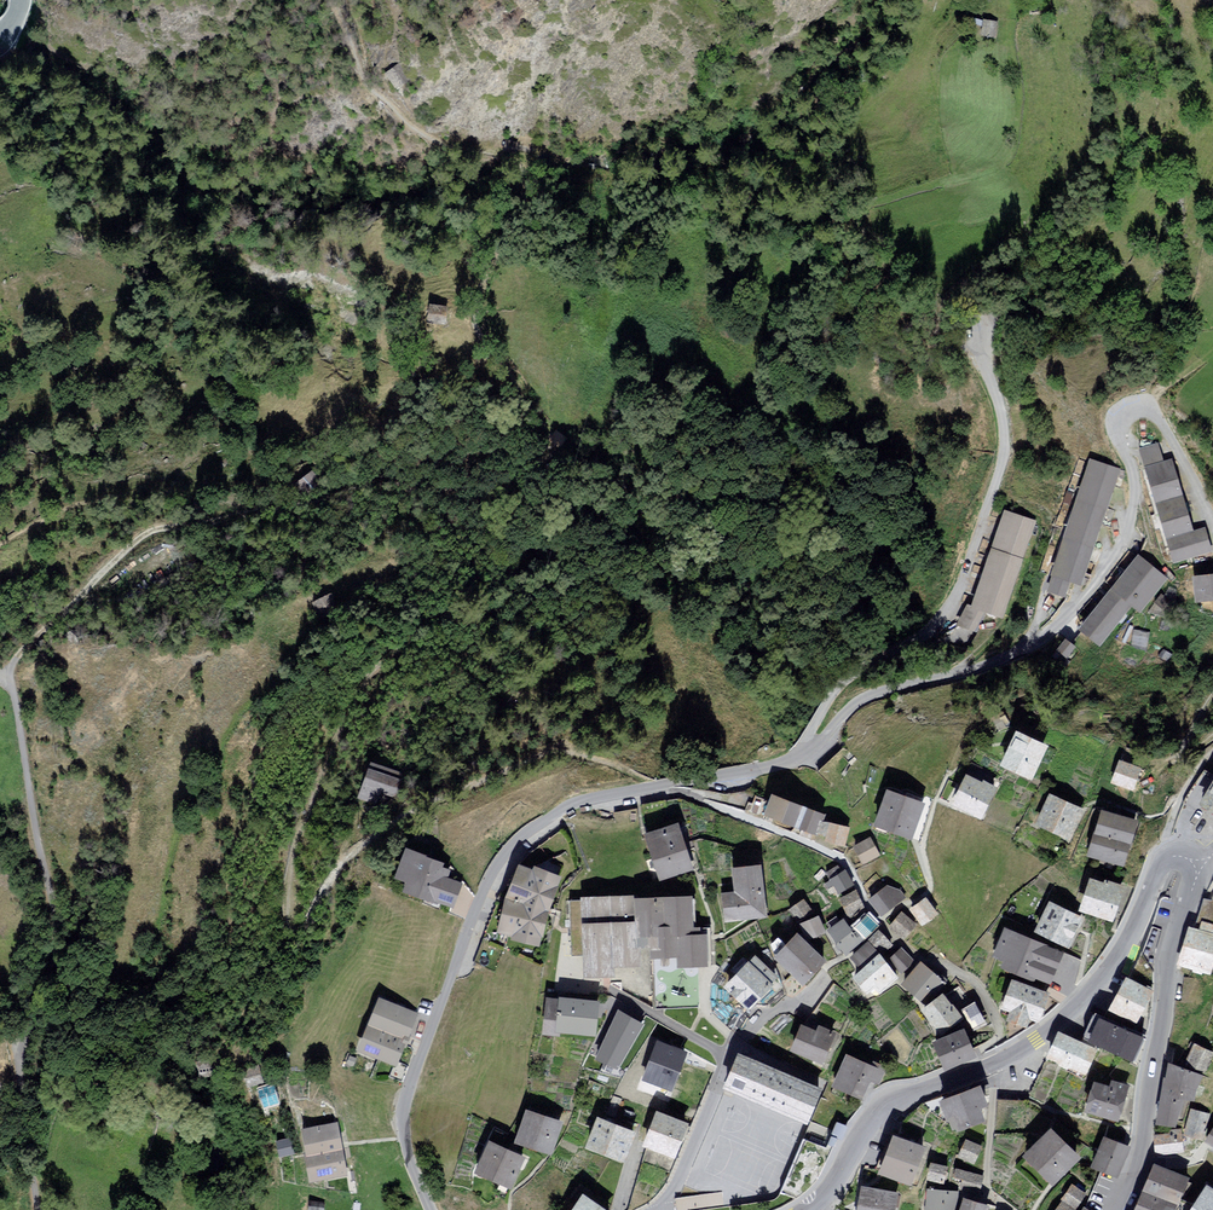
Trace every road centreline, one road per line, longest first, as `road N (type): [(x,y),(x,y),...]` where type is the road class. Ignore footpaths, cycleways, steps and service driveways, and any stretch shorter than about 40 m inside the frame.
road 1 (track): [(528,470),(517,558),(416,629),(368,678),(299,823),(288,876),(289,932),(300,935),(326,887),(376,835),(529,762),(573,754),(656,786)]
road 2 (residential): [(795,761),(868,698),(987,670),(1067,622),(1133,518),(1137,487),(1117,430),(1125,412),(1140,407),(1156,414),(1212,525)]
road 3 (tertiary): [(806,1209),(878,1120),(1047,1035),(1131,934),(1160,867),(1180,854),(1197,864)]
road 4 (residential): [(433,1209),(409,1152),(410,1090),(494,872),(570,804),(656,786)]
road 5 (unclassified): [(38,1209),(19,1061),(43,992),(53,930),(11,678)]
road 6 (track): [(363,79),(437,145),(527,159),(481,303),(484,333),(530,379),(552,415),(528,470)]
road 7 (residential): [(795,761),(846,688),(934,626),(968,565),(1003,452),(981,335)]
road 8 (residential): [(1197,864),(1169,955),(1138,1163),(1114,1209)]
road 9 (track): [(11,678),(33,646),(149,537),(303,507)]
road 10 (residential): [(656,786),(662,796),(684,794),(844,861),(883,926)]
road 11 (residential): [(883,926),(917,957),(972,979),(998,1028),(979,1050),(982,1057)]
road 12 (residential): [(883,926),(931,889),(922,847),(948,773)]
road 13 (residential): [(658,1209),(675,1187),(729,1057)]
road 14 (residential): [(729,1057),(605,986)]
road 15 (residential): [(656,786),(795,761)]
road 16 (residential): [(729,1057),(751,1030),(801,1004),(822,983)]

